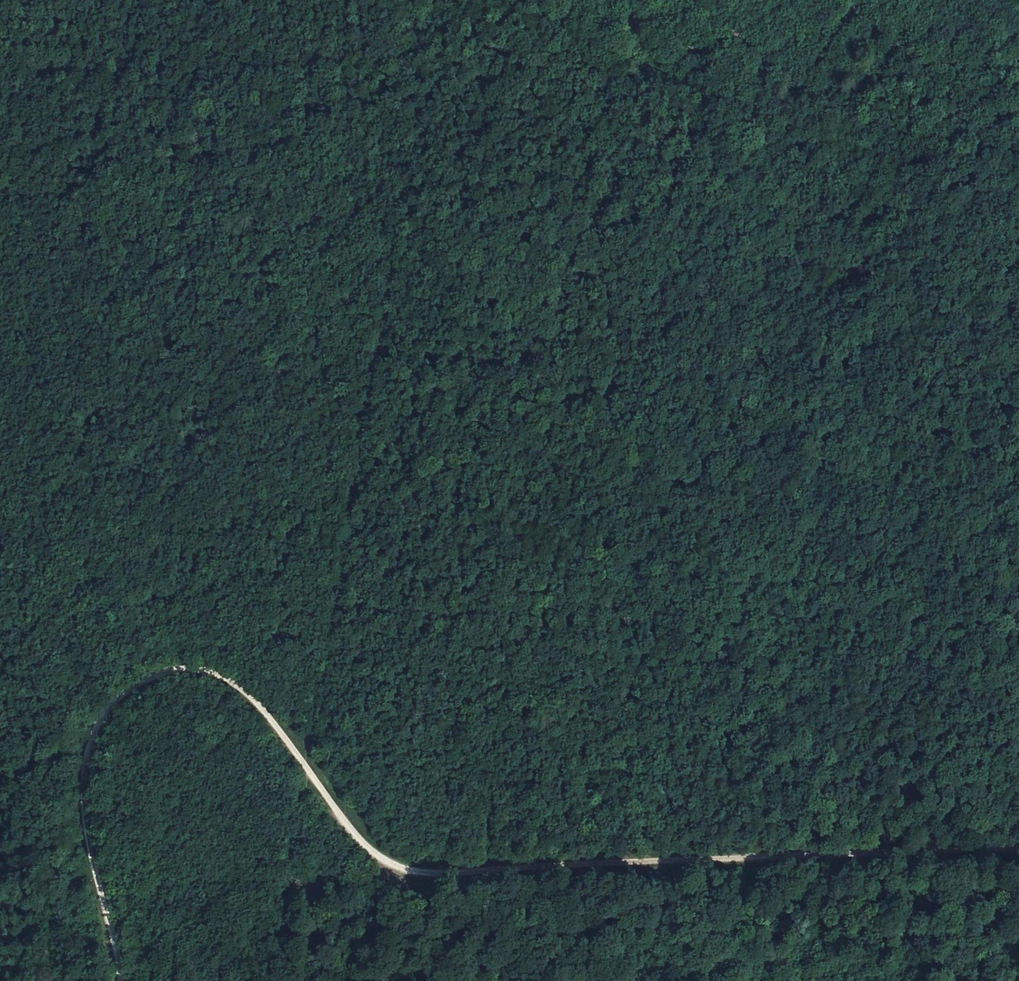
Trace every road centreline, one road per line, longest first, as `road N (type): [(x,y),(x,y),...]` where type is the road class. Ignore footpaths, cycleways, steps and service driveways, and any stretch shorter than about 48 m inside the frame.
road 1 (track): [(114,980),(82,785),(104,721),(121,699),(159,680),(216,680),(241,690),(369,854),(415,875)]
road 2 (track): [(415,875),(1018,850)]

